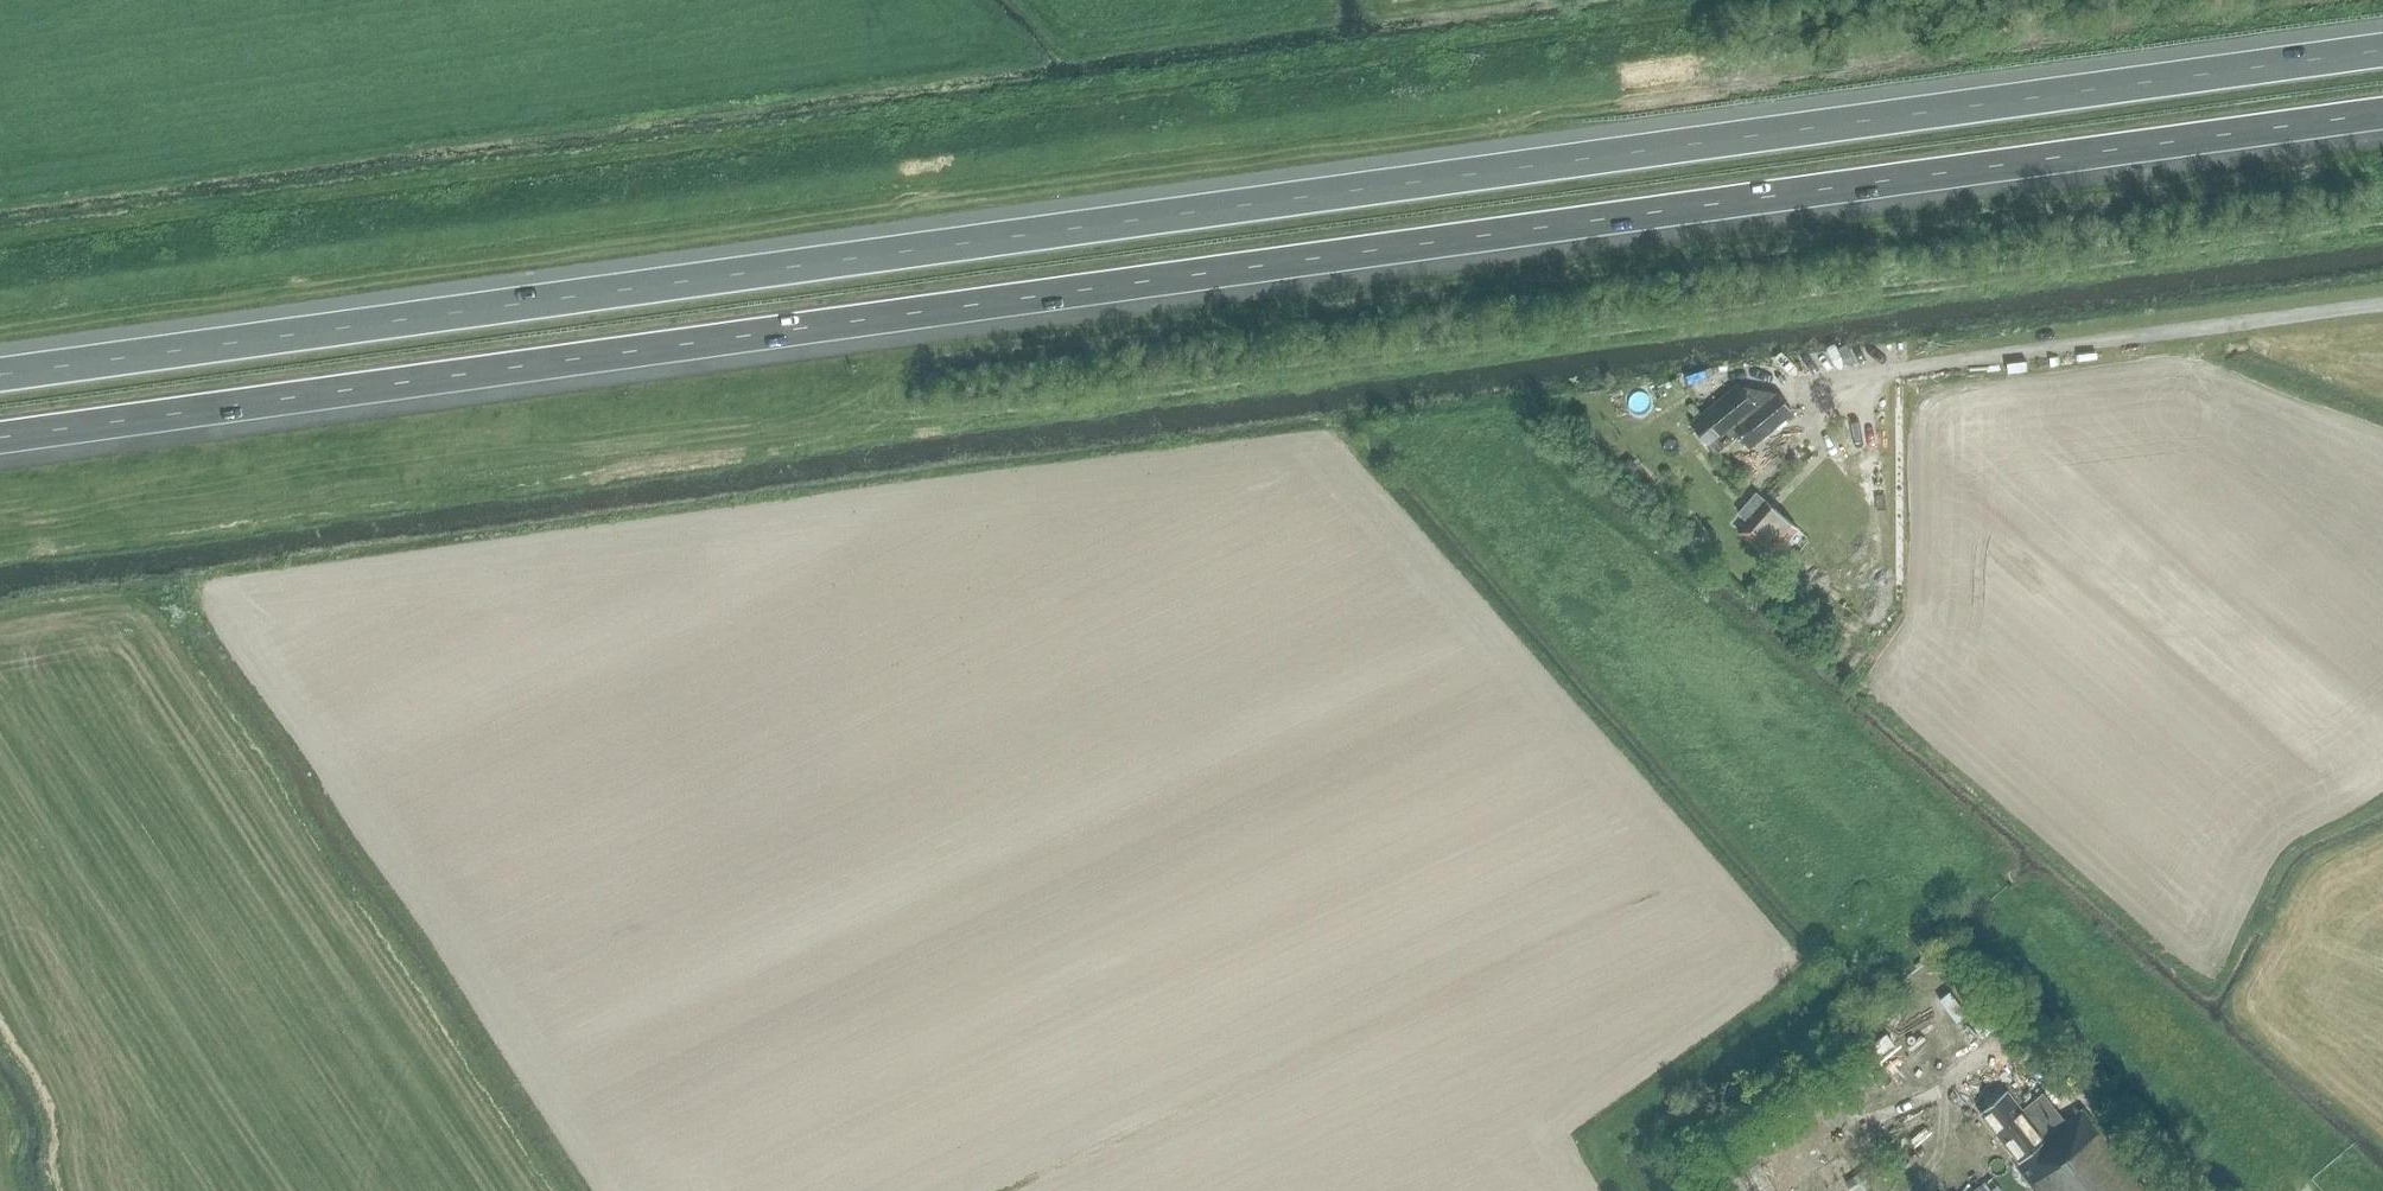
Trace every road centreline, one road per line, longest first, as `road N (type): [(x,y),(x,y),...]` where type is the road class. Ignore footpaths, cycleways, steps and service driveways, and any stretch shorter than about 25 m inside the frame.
road 1 (motorway): [(0,439),(2382,115)]
road 2 (motorway): [(2382,51),(0,374)]

